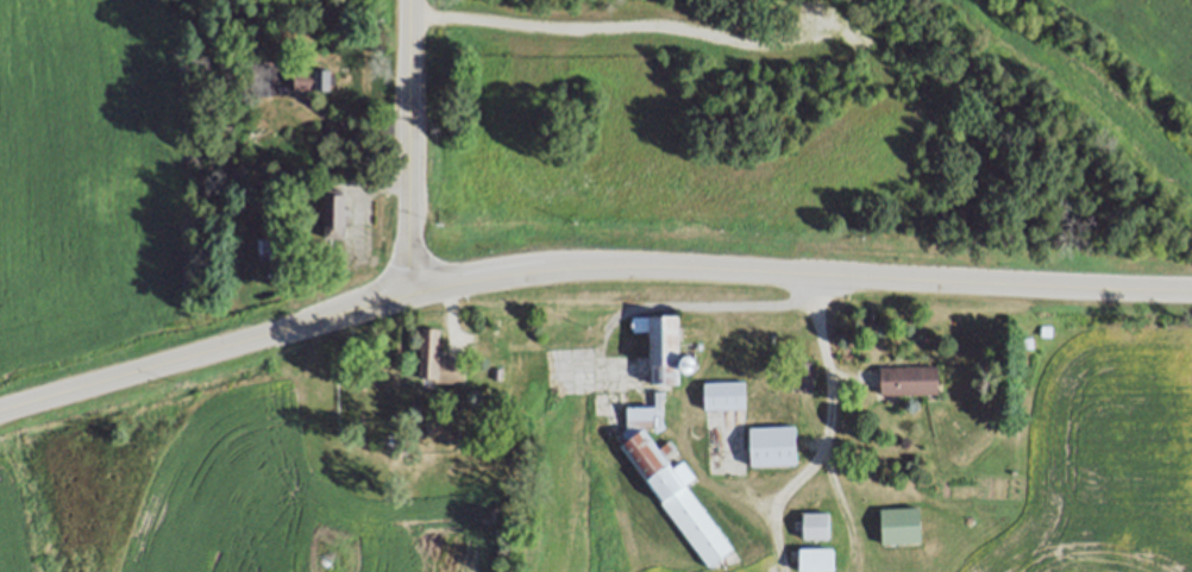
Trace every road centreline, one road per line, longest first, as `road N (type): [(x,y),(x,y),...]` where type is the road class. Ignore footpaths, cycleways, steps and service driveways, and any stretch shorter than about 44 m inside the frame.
road 1 (secondary): [(1191,292),(645,268),(495,277),(412,295)]
road 2 (secondary): [(412,295),(0,411)]
road 3 (secondary): [(408,0),(412,295)]

